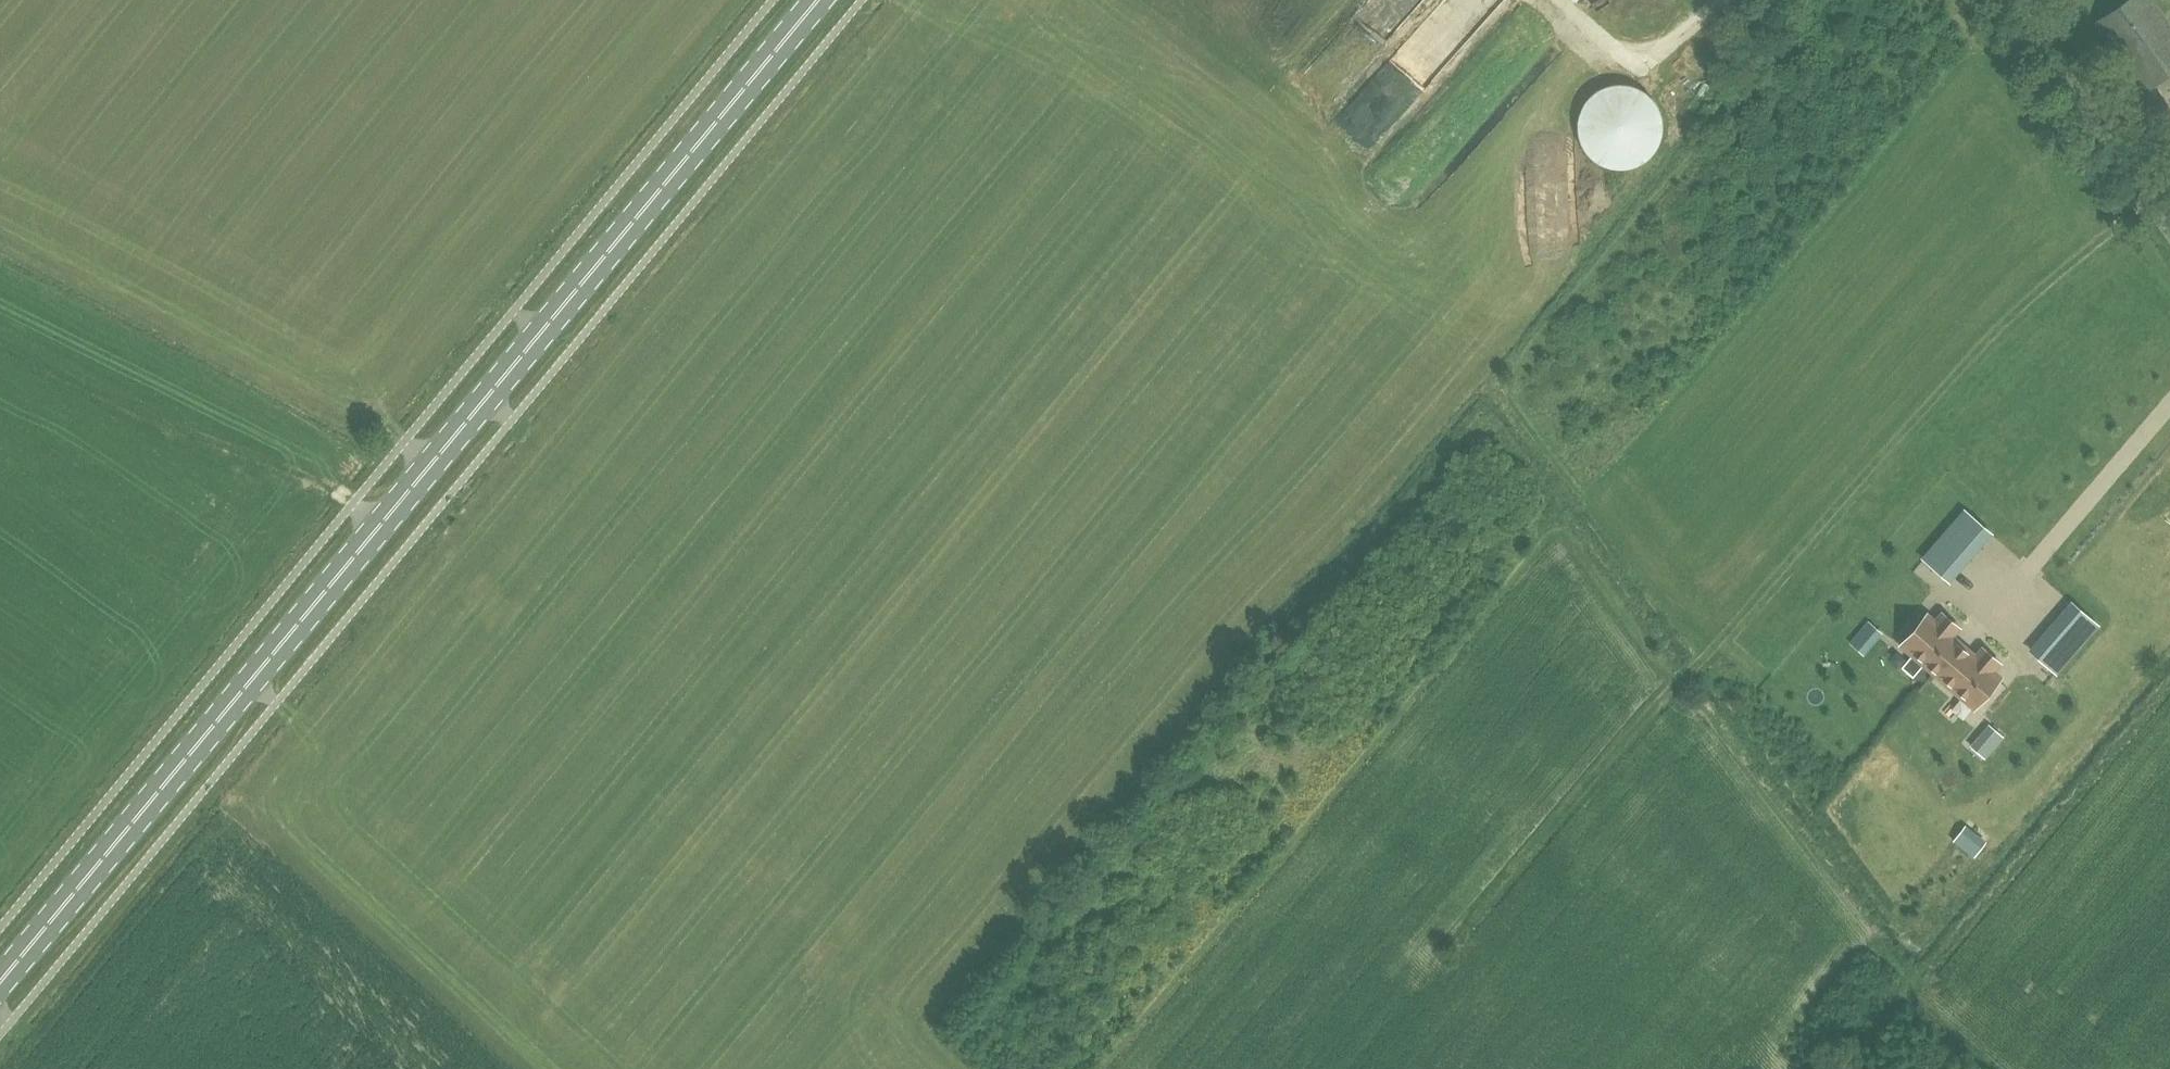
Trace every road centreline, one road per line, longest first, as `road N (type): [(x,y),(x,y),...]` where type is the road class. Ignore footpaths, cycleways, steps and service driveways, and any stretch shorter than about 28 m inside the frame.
road 1 (secondary): [(0,985),(819,0)]
road 2 (track): [(1441,959),(1677,681),(2025,305),(2153,195)]
road 3 (unclassified): [(2169,219),(2012,0)]
road 4 (track): [(1723,0),(1644,59),(1604,41),(1558,0)]
road 5 (track): [(1476,0),(1369,123)]
road 6 (track): [(1403,0),(1321,89)]

